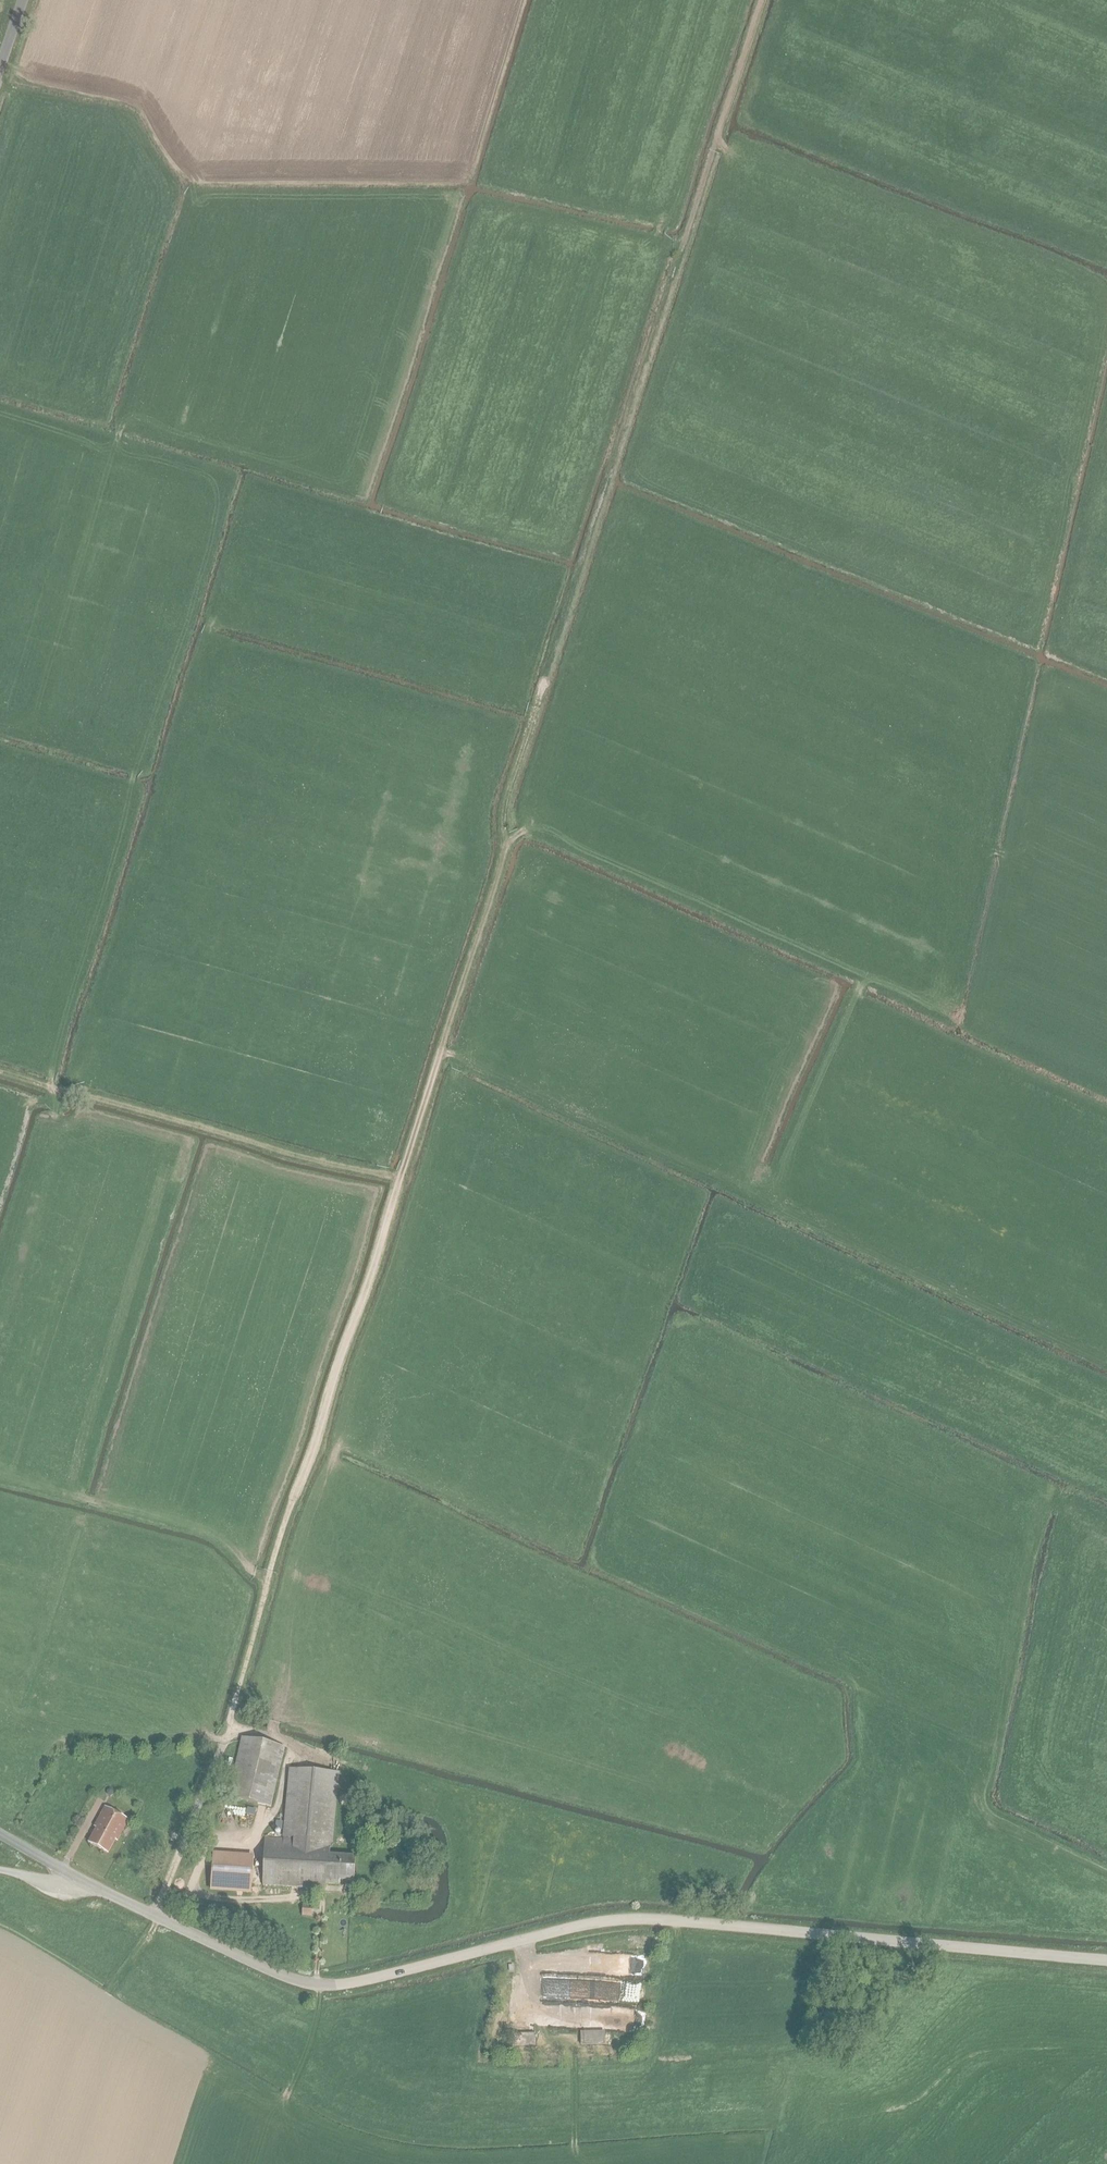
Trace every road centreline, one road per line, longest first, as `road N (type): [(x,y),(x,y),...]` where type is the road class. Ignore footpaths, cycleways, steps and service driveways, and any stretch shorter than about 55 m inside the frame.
road 1 (track): [(0,1073),(397,1182),(282,1529),(232,1729),(184,1842)]
road 2 (tertiary): [(1106,1960),(632,1918),(326,1985),(284,1976),(87,1881)]
road 3 (track): [(762,0),(687,237),(674,248)]
road 4 (track): [(256,1829),(277,1804),(290,1744),(232,1729)]

